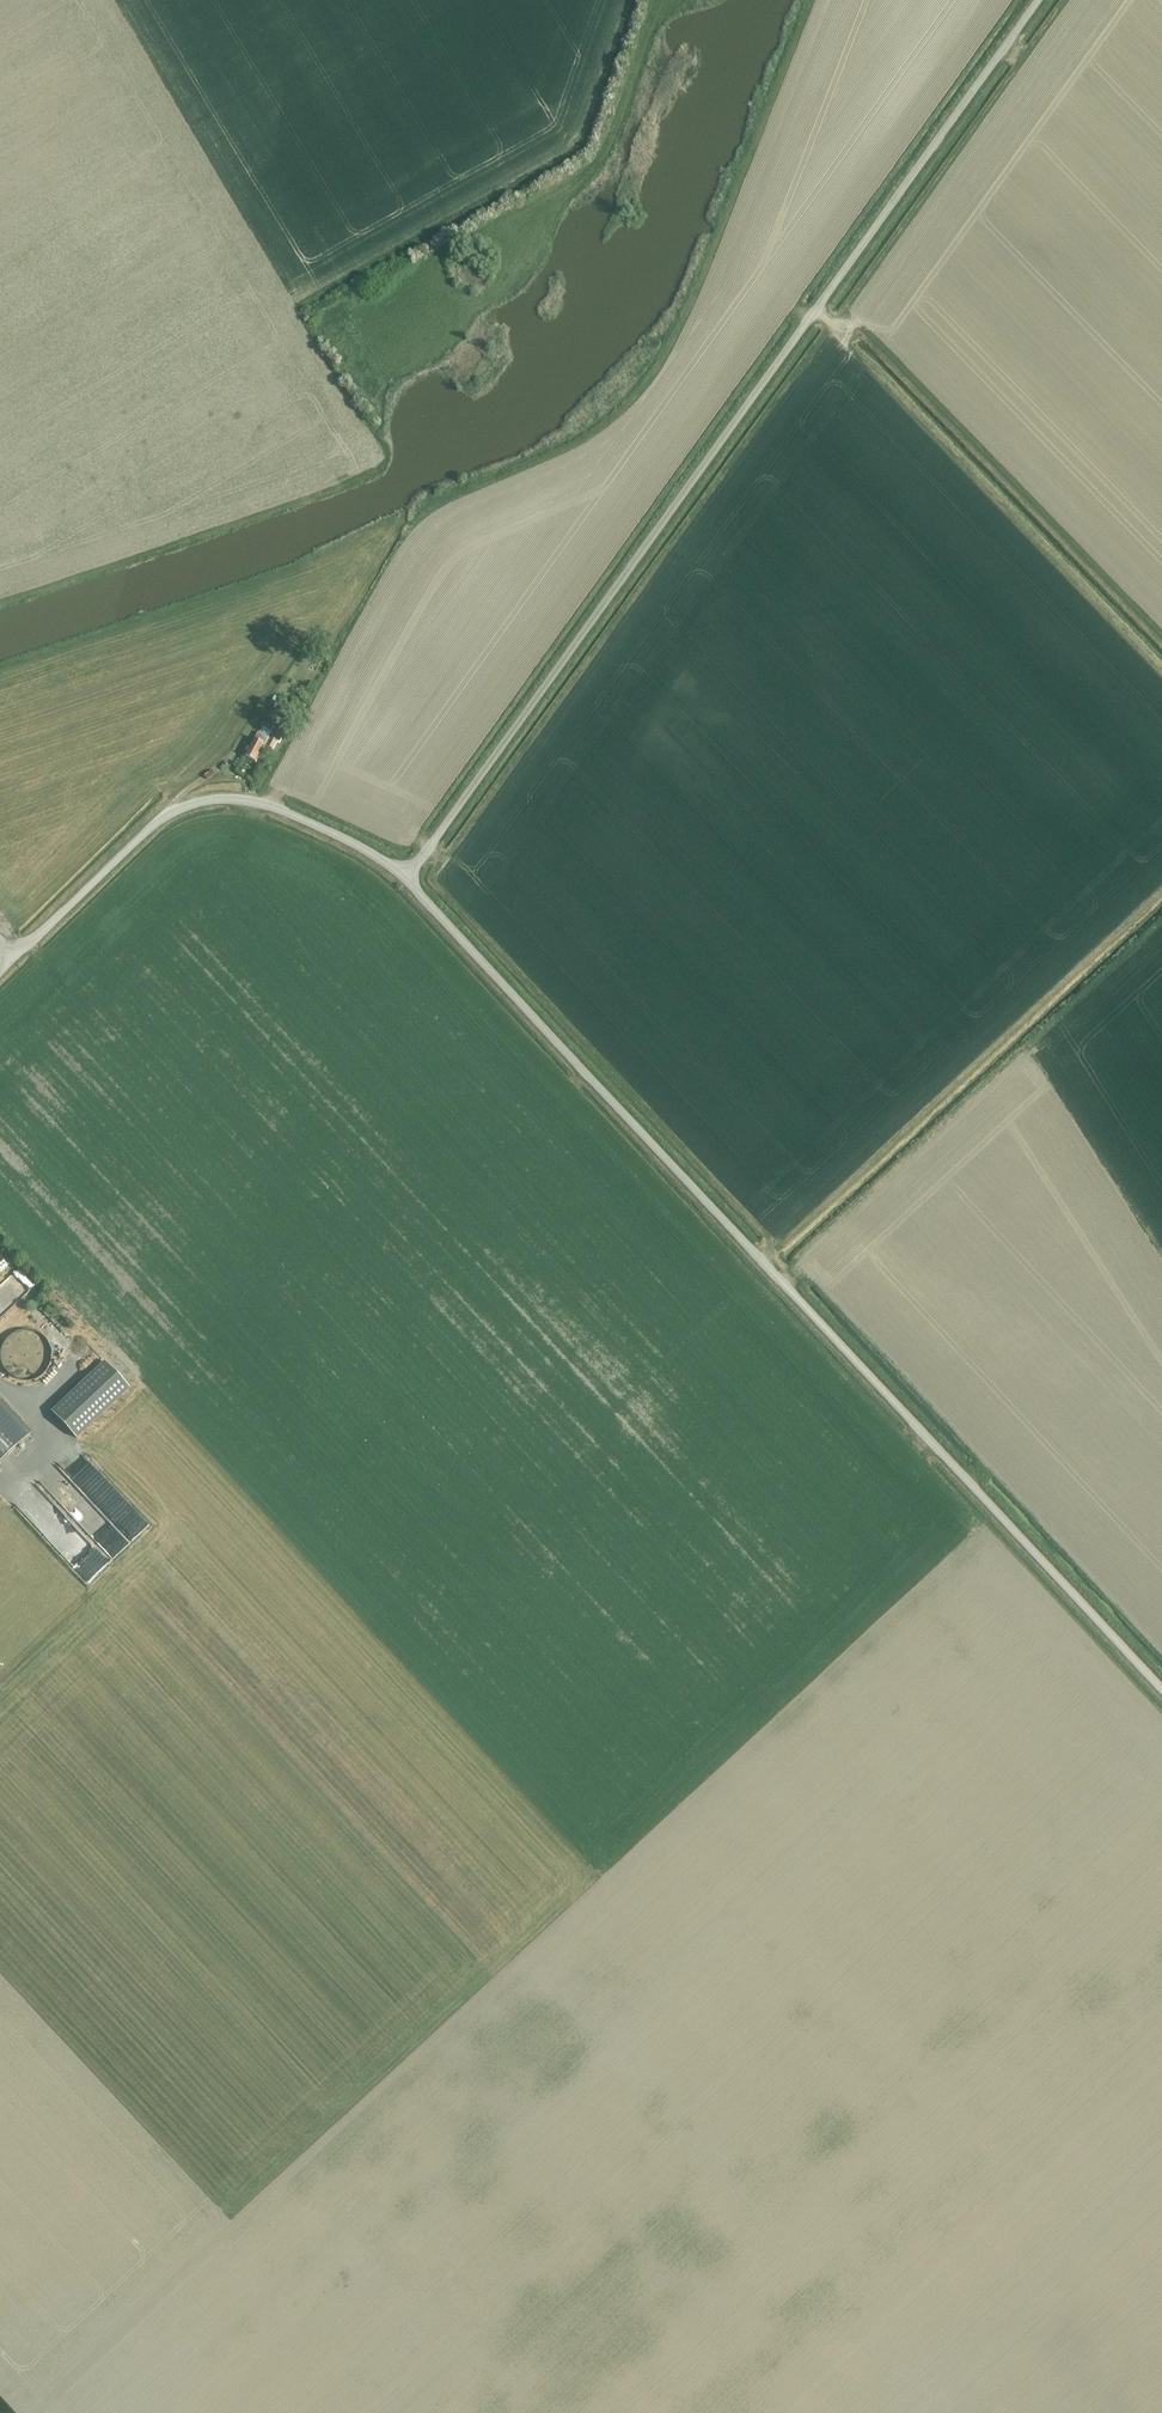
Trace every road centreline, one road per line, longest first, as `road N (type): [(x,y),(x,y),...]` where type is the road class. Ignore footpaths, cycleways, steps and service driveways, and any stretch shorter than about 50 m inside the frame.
road 1 (unclassified): [(1161,1689),(405,879)]
road 2 (unclassified): [(405,879),(1037,0)]
road 3 (unclassified): [(13,958),(152,827),(199,802),(273,807),(362,848),(405,879)]

